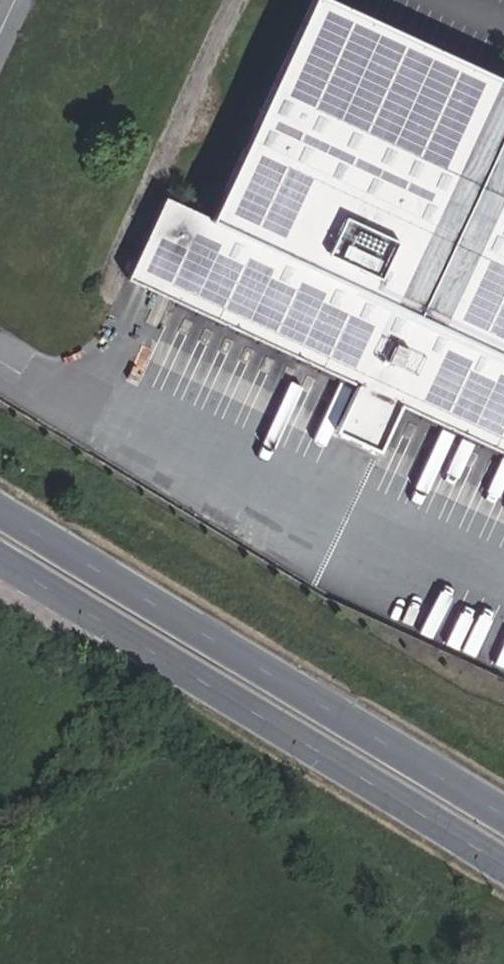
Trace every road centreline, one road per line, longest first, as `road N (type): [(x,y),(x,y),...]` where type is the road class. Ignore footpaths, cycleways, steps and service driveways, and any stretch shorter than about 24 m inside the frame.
road 1 (primary): [(503,813),(0,508)]
road 2 (primary): [(0,557),(503,862)]

